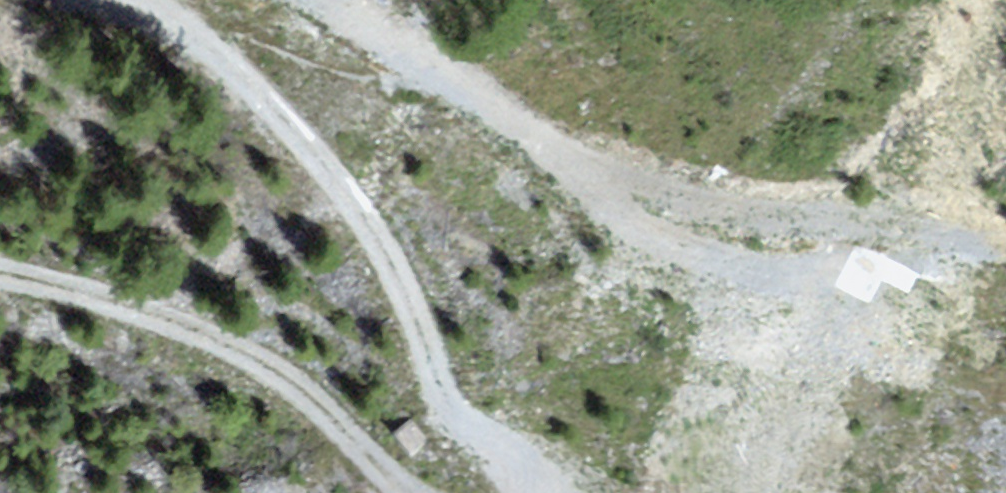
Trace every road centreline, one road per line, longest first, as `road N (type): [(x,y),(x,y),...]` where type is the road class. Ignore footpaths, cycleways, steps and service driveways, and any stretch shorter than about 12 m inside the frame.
road 1 (track): [(555,492),(474,417),(298,114),(205,34),(139,0)]
road 2 (track): [(0,280),(142,311),(266,358),(422,492)]
road 3 (track): [(569,162),(662,241),(848,289),(932,241)]
road 4 (track): [(932,241),(569,162)]
road 5 (track): [(342,0),(569,162)]

